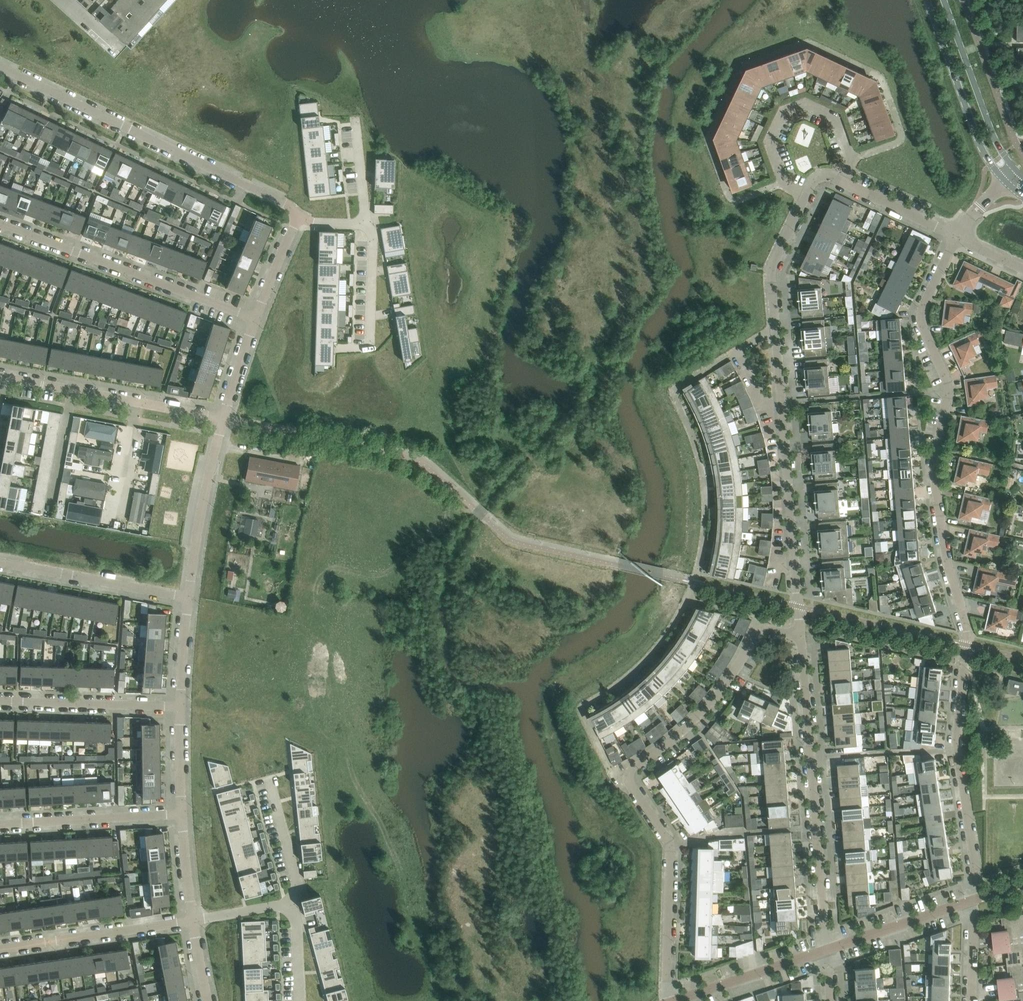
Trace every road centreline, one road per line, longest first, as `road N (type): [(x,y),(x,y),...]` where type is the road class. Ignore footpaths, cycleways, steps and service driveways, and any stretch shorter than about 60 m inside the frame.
road 1 (residential): [(973,899),(958,750),(968,636),(935,470),(949,388),(923,317),(958,237)]
road 2 (residential): [(666,1000),(670,848),(629,776),(717,699),(761,633),(800,634)]
road 3 (residential): [(302,214),(0,68)]
road 4 (residential): [(827,948),(800,634)]
road 5 (residential): [(255,318),(0,222)]
road 6 (residential): [(807,196),(784,183),(770,140),(784,111),(806,103),(837,118),(851,159),(842,183)]
road 7 (residential): [(0,951),(193,921)]
road 8 (tertiary): [(927,0),(983,154),(1002,179)]
road 9 (residential): [(188,600),(0,564)]
road 10 (residential): [(188,600),(223,418)]
road 11 (tertiary): [(1014,169),(992,132),(944,0)]
road 12 (residential): [(0,824),(182,814)]
road 13 (residential): [(181,707),(0,702)]
road 14 (residential): [(673,1000),(827,948)]
road 15 (residential): [(827,948),(973,899)]
road 16 (residential): [(776,332),(771,267),(807,196)]
road 17 (residential): [(776,332),(736,351),(766,417),(782,415)]
road 18 (residential): [(268,777),(296,882),(294,904)]
road 19 (residential): [(366,223),(372,229),(368,350)]
road 20 (residential): [(958,237),(842,183)]
road 21 (residential): [(73,392),(49,516)]
road 22 (residential): [(137,402),(115,526)]

